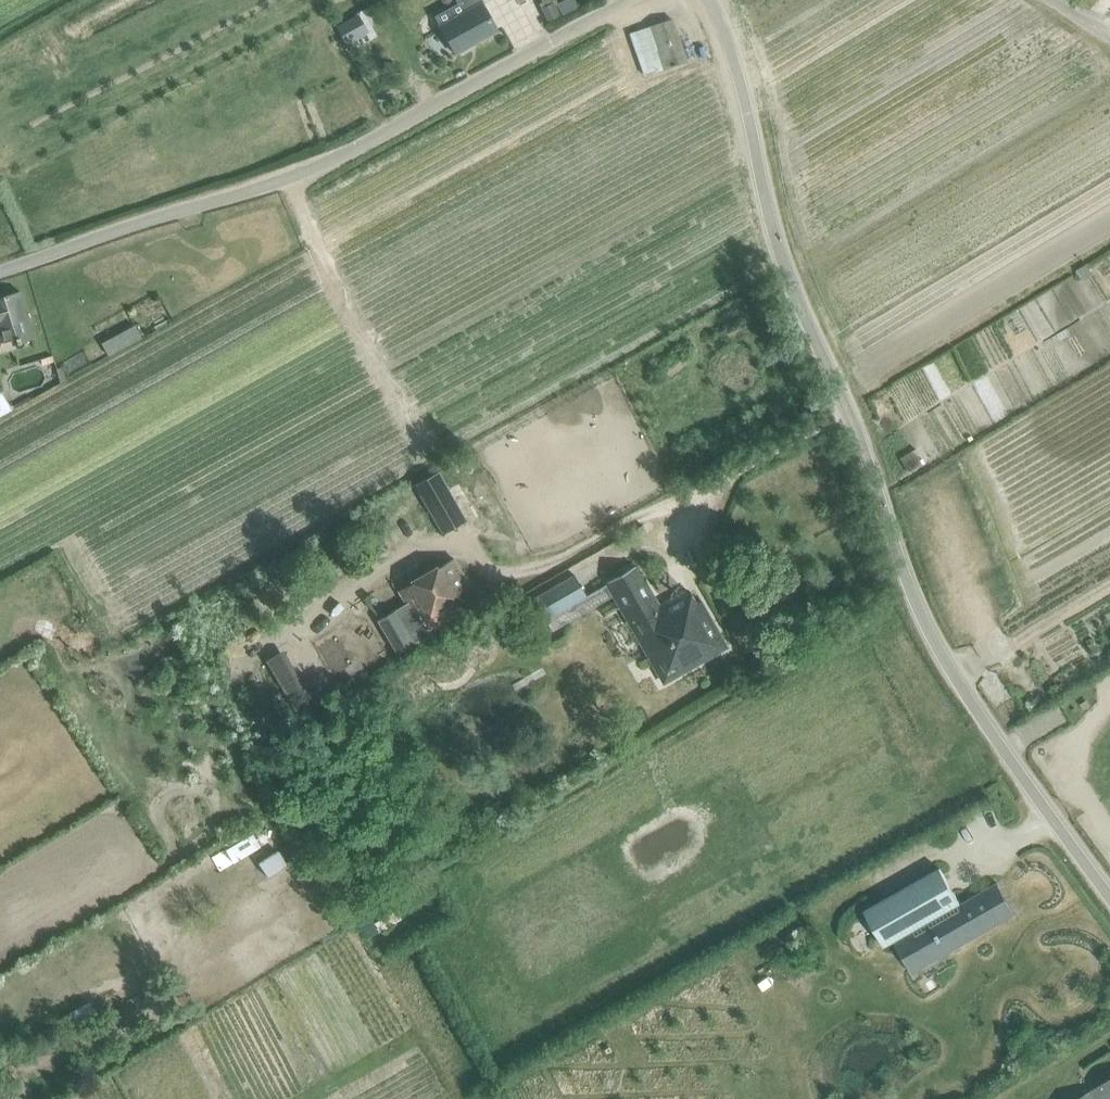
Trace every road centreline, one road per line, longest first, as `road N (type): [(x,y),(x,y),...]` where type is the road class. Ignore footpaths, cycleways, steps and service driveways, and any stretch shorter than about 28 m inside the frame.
road 1 (unclassified): [(1109,891),(932,640),(845,402),(797,300),(748,104),(710,0)]
road 2 (unclassified): [(0,272),(295,181),(630,0)]

